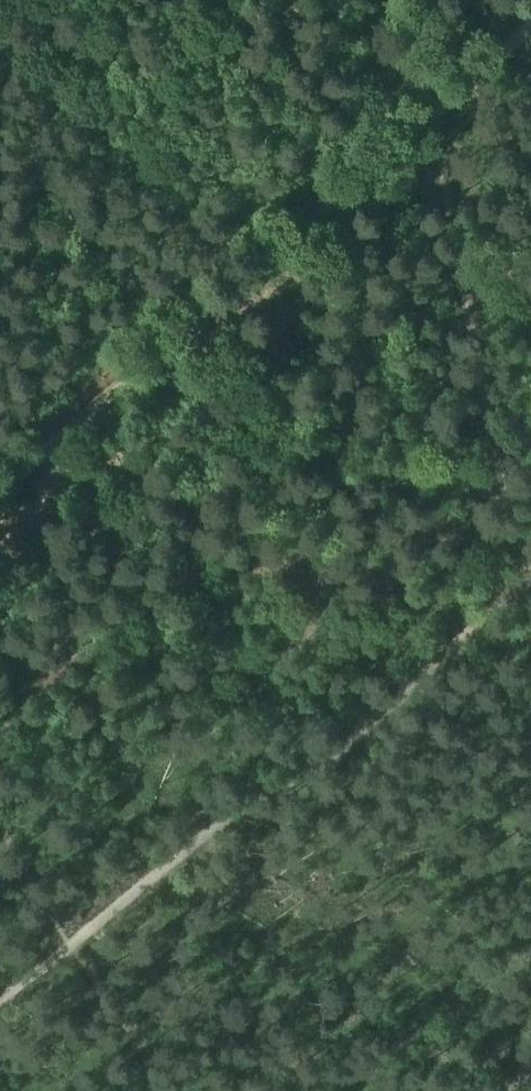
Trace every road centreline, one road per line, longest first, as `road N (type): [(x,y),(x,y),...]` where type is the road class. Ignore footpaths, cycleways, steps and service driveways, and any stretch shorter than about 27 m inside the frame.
road 1 (track): [(530,31),(0,488)]
road 2 (track): [(530,565),(342,746),(234,813),(0,1000)]
road 3 (track): [(399,0),(431,121),(530,633)]
road 4 (track): [(0,830),(67,947),(171,1090)]

